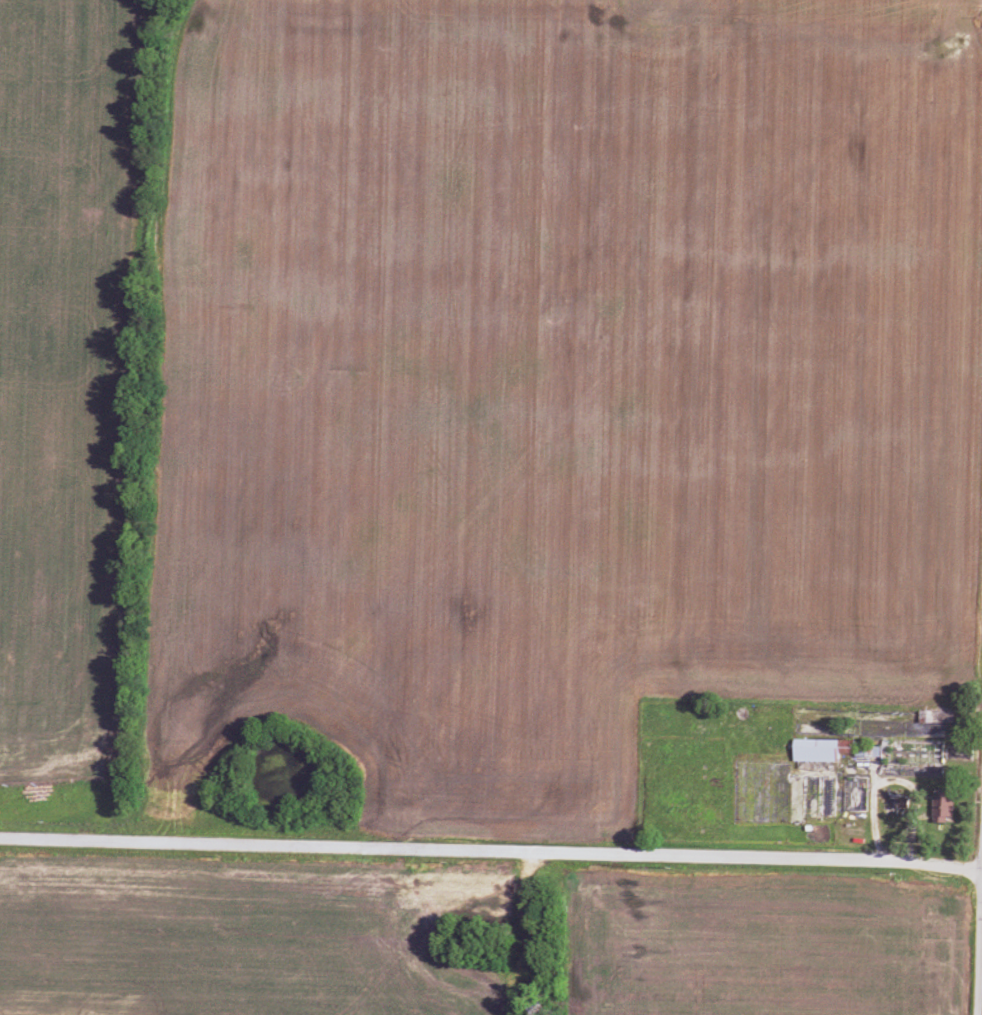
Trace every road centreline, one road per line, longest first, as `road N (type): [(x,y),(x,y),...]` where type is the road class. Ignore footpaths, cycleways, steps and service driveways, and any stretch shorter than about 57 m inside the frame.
road 1 (residential): [(981,880),(0,849)]

